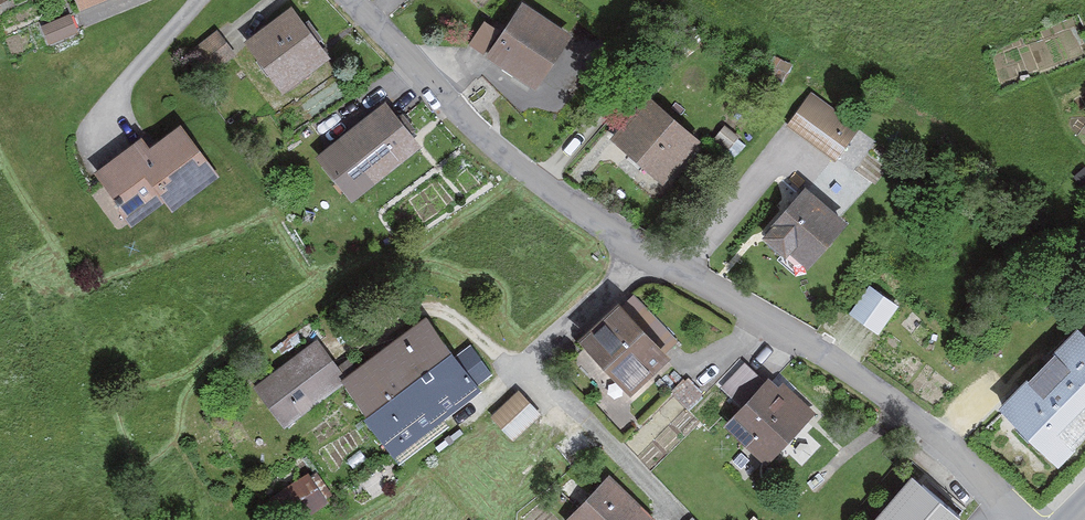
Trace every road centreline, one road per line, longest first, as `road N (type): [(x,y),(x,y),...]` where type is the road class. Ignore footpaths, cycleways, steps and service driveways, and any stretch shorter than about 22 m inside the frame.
road 1 (unclassified): [(353,0),(520,179),(836,368),(1017,519)]

